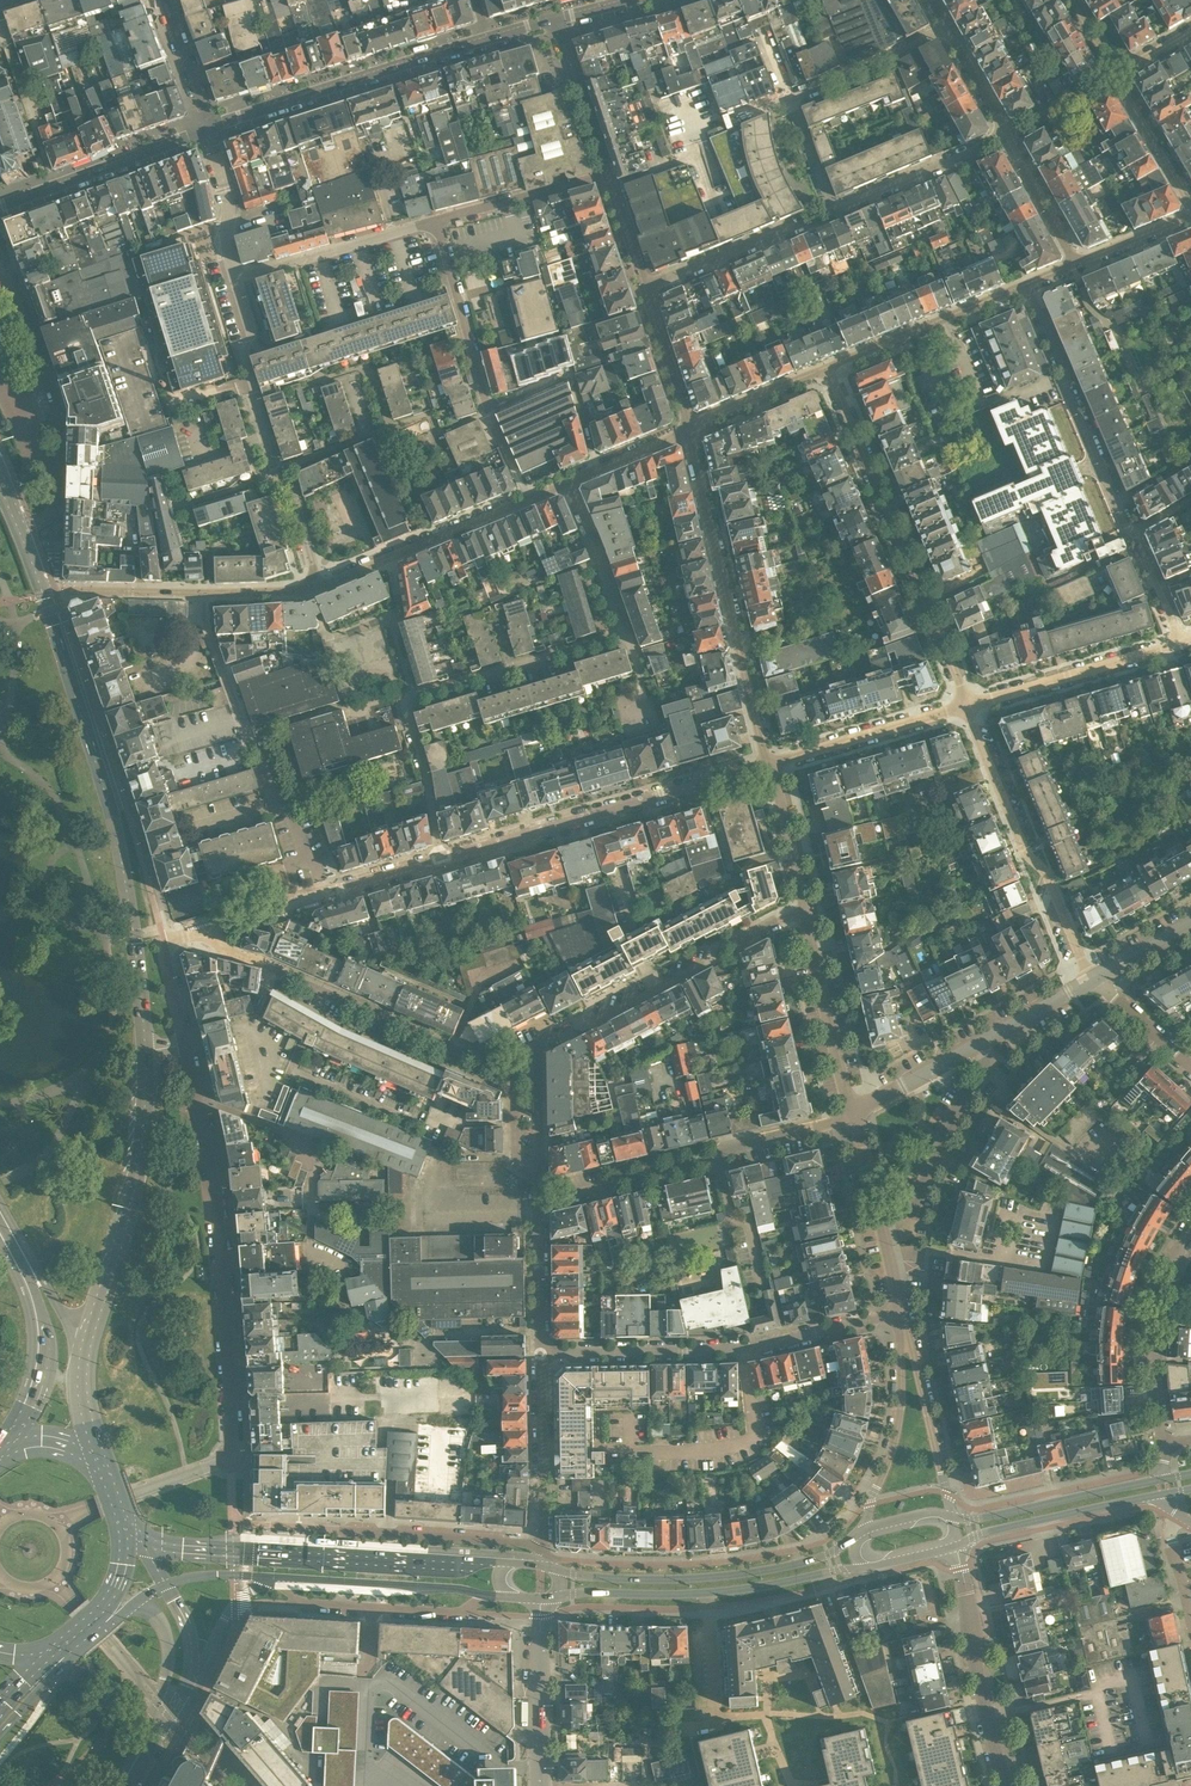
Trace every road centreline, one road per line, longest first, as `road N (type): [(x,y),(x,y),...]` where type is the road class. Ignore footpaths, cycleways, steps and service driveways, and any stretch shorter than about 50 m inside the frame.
road 1 (residential): [(441,859),(409,699),(619,631),(570,481)]
road 2 (primary): [(144,1049),(114,826),(43,595)]
road 3 (primary): [(101,1468),(83,1396),(83,1351),(124,1221),(144,1049)]
road 4 (residential): [(230,1458),(218,1230),(184,1043)]
road 5 (residential): [(966,705),(930,599),(909,567),(826,368)]
road 6 (residential): [(539,1354),(768,1344),(900,1311)]
road 7 (residential): [(688,430),(770,764)]
road 8 (residential): [(441,859),(770,764)]
road 9 (residential): [(211,928),(231,956),(515,1071)]
road 10 (residential): [(856,1115),(540,1201)]
road 11 (residential): [(235,278),(250,323),(244,355),(251,395),(276,470),(296,501),(317,586)]
road 12 (secondary): [(867,1530),(837,1553),(777,1570),(665,1580),(559,1571)]
road 13 (secondary): [(554,1597),(710,1592),(870,1568)]
road 14 (residential): [(539,1055),(720,950),(806,911)]
road 15 (residential): [(966,705),(1023,847),(1046,874),(1093,975)]
road 16 (residential): [(208,131),(491,39)]
road 17 (residential): [(1132,532),(1027,284)]
road 18 (tertiary): [(0,1222),(33,1288),(44,1338),(30,1405),(1,1452)]
road 19 (residential): [(1004,1785),(956,1547)]
road 20 (residential): [(1172,1448),(1160,1432),(1148,1354),(1159,1291),(1190,1225)]
road 21 (residential): [(884,1234),(911,1226),(943,1130),(988,1077),(977,1043)]
road 22 (residential): [(526,499),(317,586)]
road 23 (residential): [(542,1550),(350,1530),(335,1559)]
road 24 (residential): [(966,705),(1180,643)]
road 25 (residential): [(0,208),(208,131)]
road 26 (secondary): [(956,1547),(980,1534),(1169,1493)]
road 27 (residential): [(282,1577),(298,1603),(458,1612),(482,1595)]
road 28 (residential): [(1027,284),(826,368)]
road 29 (secondary): [(1159,1479),(984,1519),(951,1516)]
road 30 (residential): [(806,911),(856,1115)]
road 31 (residential): [(436,222),(235,278)]
road 32 (residential): [(770,764),(966,705)]
road 33 (residential): [(834,208),(645,286)]
road 34 (secondary): [(335,1559),(182,1547),(136,1532)]
road 35 (secondary): [(282,1577),(482,1595)]
road 36 (residential): [(905,1336),(899,1419),(867,1530)]
road 37 (residential): [(542,1550),(539,1354)]
road 38 (residential): [(488,409),(436,222)]
road 39 (residential): [(1008,138),(834,208)]
road 40 (residential): [(488,409),(570,375),(597,470)]
road 41 (residential): [(951,1516),(905,1336)]
road 42 (residential): [(540,1785),(541,1600)]
road 43 (primary): [(126,1611),(155,1614),(169,1651),(136,1758)]
road 44 (residential): [(436,222),(608,173)]
road 45 (residential): [(947,27),(882,64),(787,100)]
road 46 (secondary): [(509,1563),(335,1559)]
road 47 (residential): [(324,894),(254,742)]
road 48 (residential): [(204,592),(43,595)]
road 49 (residential): [(558,20),(608,173)]
road 50 (residential): [(539,1354),(540,1201)]
road 51 (residential): [(770,764),(806,911)]
road 52 (residential): [(826,368),(688,430)]
road 53 (primary): [(57,1647),(101,1611),(113,1590),(123,1563),(123,1522)]
road 54 (residential): [(1190,205),(1116,74)]
road 55 (residential): [(235,278),(228,194),(208,131)]
road 56 (residential): [(645,286),(688,430)]
road 57 (residential): [(184,1043),(164,949),(211,928)]
road 58 (residential): [(1008,138),(1076,263)]
road 59 (residential): [(856,1115),(977,1043)]
road 60 (primary): [(189,1680),(235,1604),(276,1576)]
road 61 (residential): [(977,1043),(1093,975)]
road 62 (residential): [(1190,1067),(1093,975)]
road 63 (primary): [(0,1731),(92,1640)]
road 64 (residential): [(947,27),(1008,138)]
road 65 (primary): [(43,595),(0,476)]
road 66 (residential): [(1116,74),(1008,138)]
road 67 (residential): [(168,13),(208,131)]
road 68 (residential): [(1076,263),(1190,215)]
road 69 (residential): [(884,1234),(856,1115)]
road 70 (residential): [(324,894),(441,859)]
road 71 (residential): [(541,1176),(539,1055)]
road 72 (residential): [(1180,643),(1132,532)]

